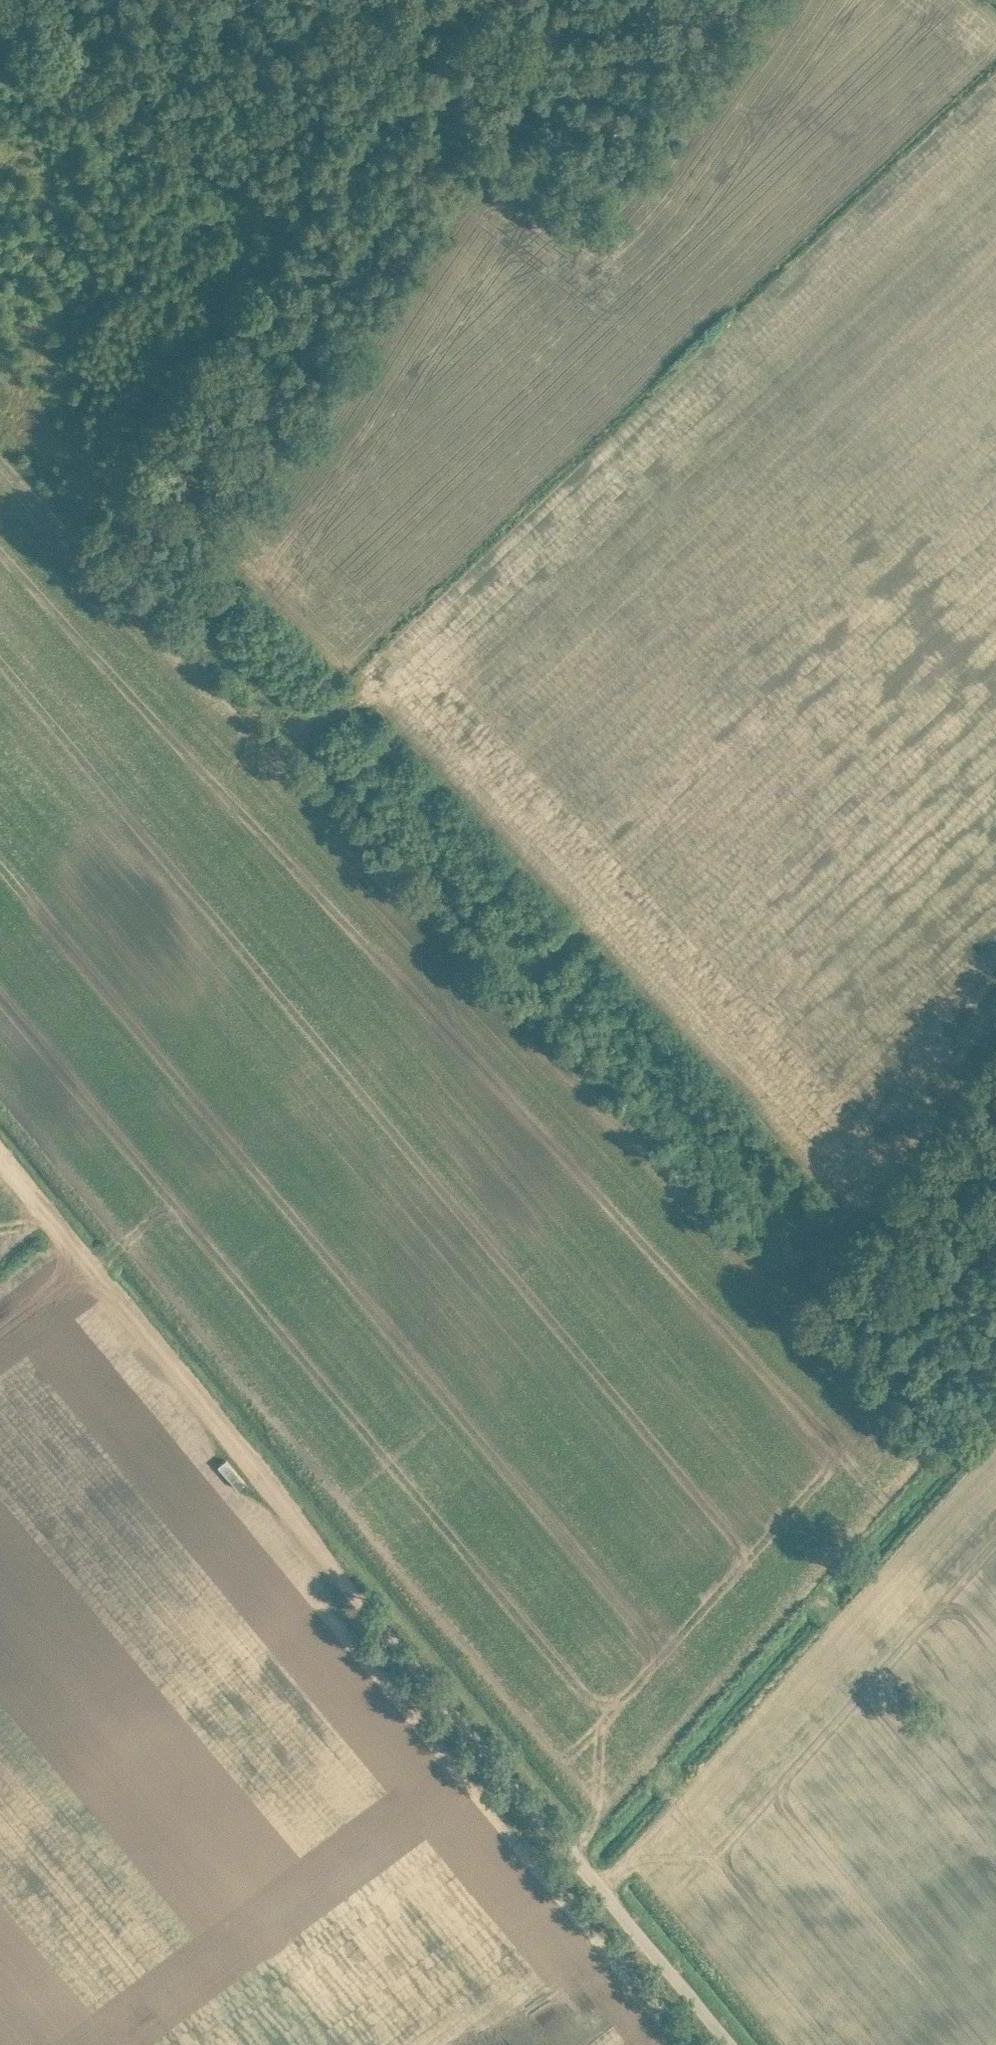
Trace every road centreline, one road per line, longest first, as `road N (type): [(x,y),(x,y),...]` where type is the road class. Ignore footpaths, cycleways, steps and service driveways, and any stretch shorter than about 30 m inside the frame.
road 1 (unclassified): [(731,2044),(341,1577)]
road 2 (track): [(341,1577),(0,1171)]

